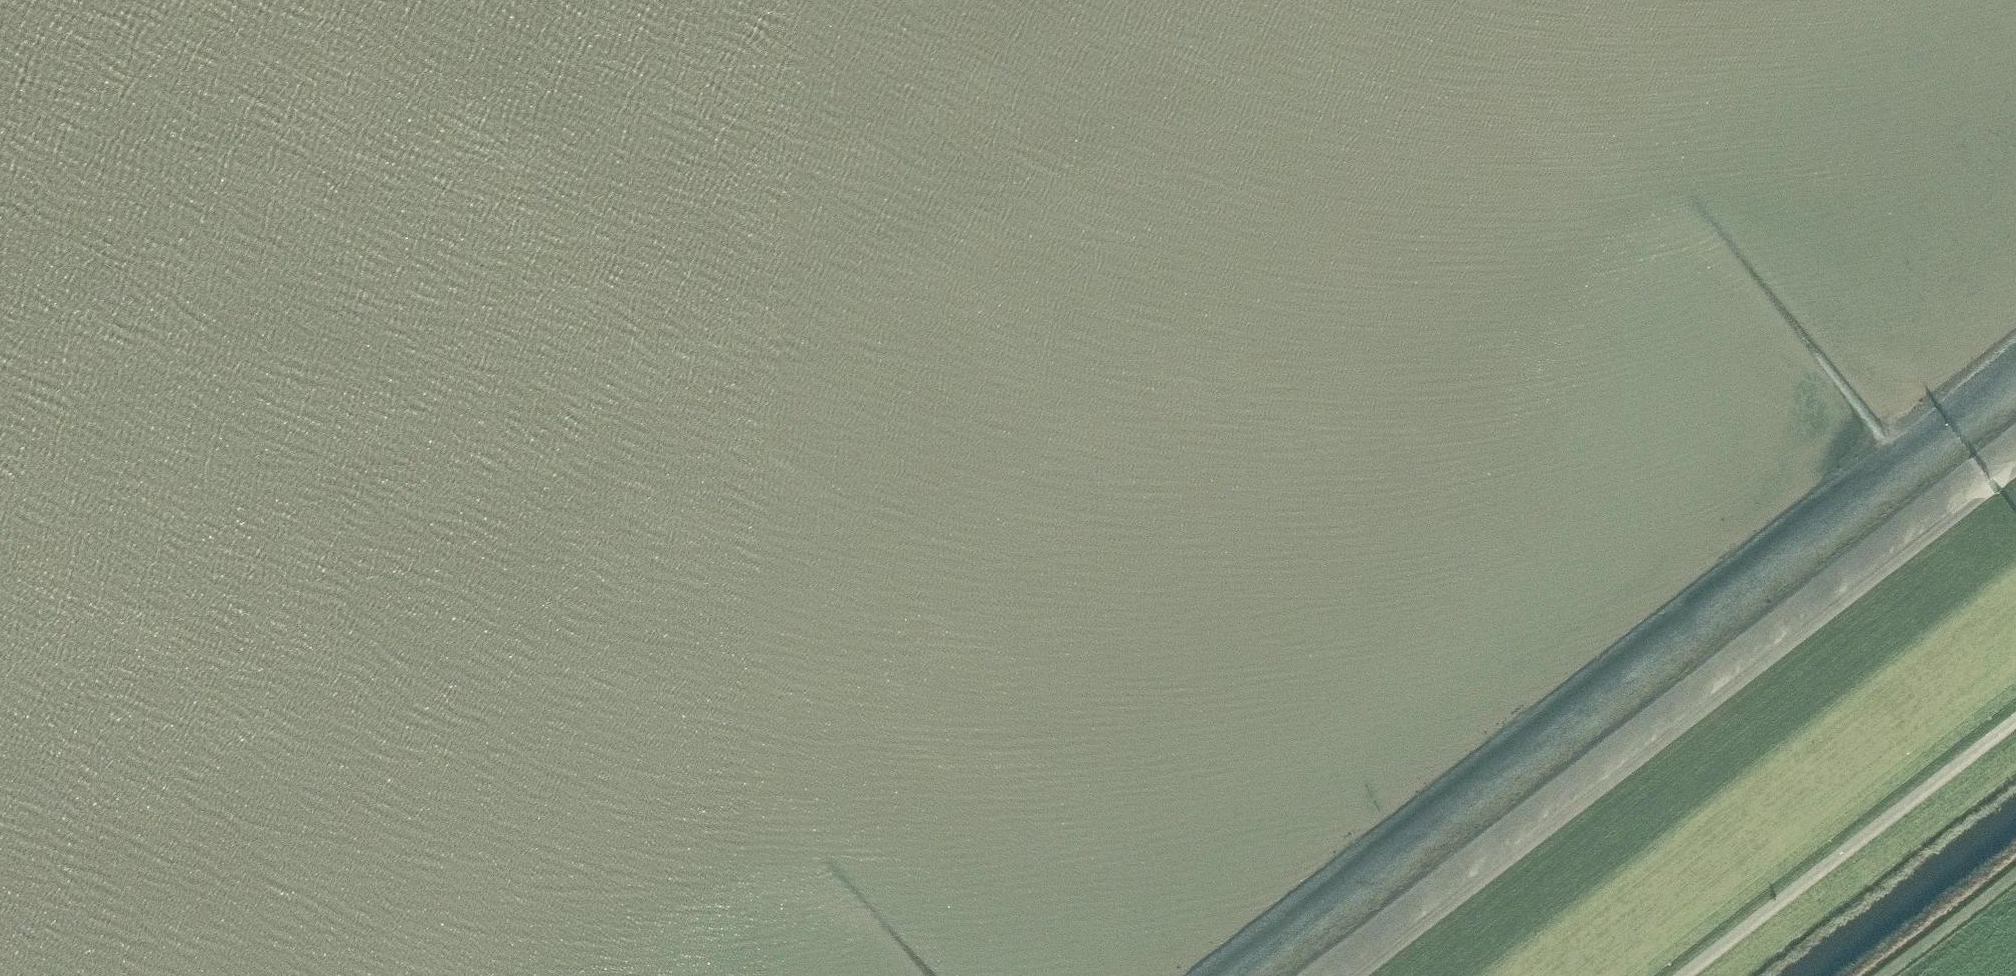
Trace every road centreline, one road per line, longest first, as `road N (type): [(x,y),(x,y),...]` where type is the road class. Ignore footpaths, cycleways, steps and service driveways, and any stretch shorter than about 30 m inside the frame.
road 1 (unclassified): [(1684,975),(2015,721)]

